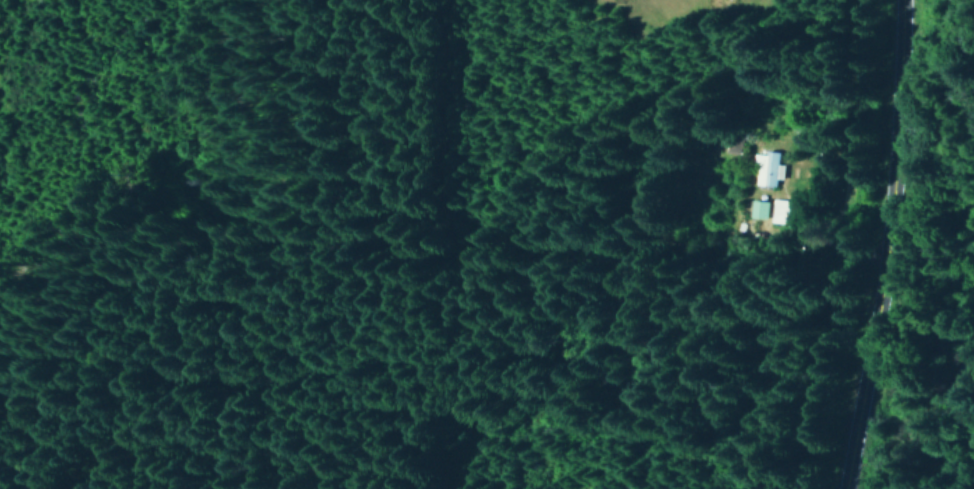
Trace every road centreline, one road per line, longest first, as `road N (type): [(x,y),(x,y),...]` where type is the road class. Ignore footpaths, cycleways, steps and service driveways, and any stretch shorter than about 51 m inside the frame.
road 1 (tertiary): [(834,488),(881,189),(893,0)]

